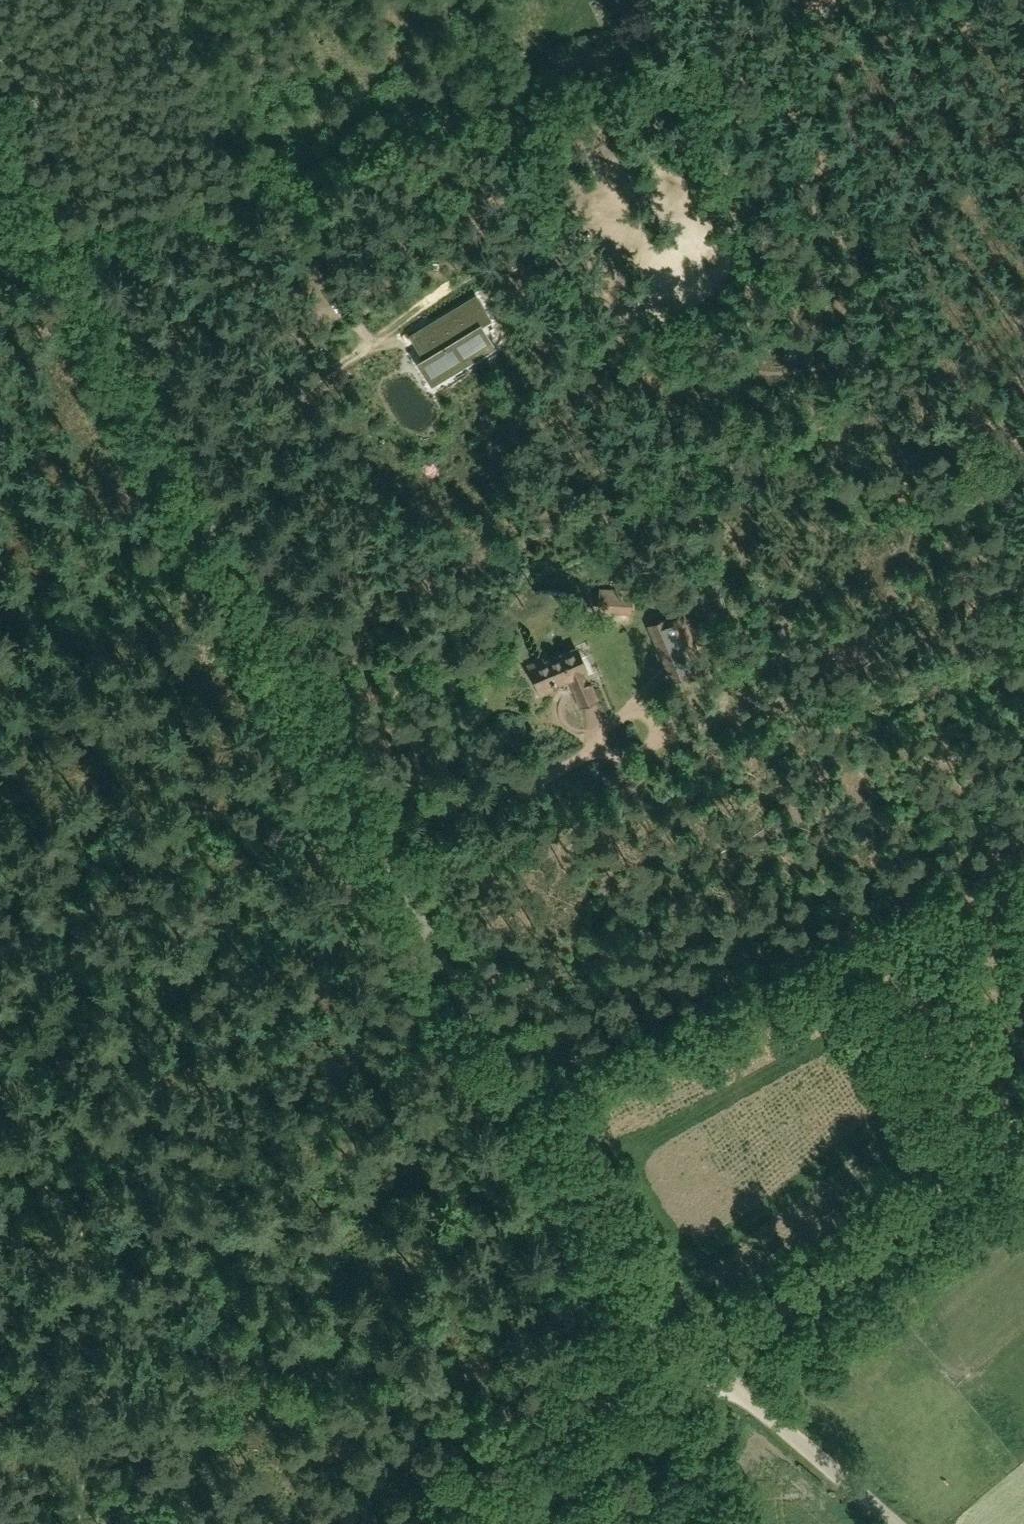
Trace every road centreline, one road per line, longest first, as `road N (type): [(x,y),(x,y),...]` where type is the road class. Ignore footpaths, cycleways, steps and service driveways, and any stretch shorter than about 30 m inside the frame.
road 1 (unclassified): [(894,1523),(615,1292),(551,1186),(0,131)]
road 2 (track): [(509,1523),(1023,1120)]
road 3 (track): [(430,1359),(0,1417)]
road 4 (track): [(637,1313),(430,1359)]

